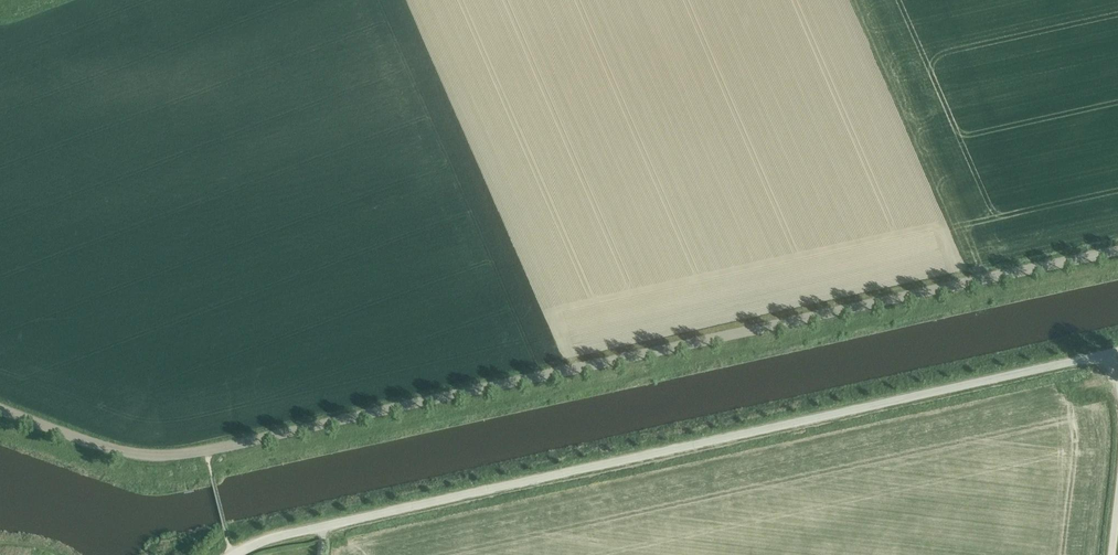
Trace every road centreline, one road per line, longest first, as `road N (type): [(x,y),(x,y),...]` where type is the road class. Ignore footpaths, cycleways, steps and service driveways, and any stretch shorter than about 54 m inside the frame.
road 1 (track): [(1117,249),(205,450)]
road 2 (unclassified): [(234,554),(304,531),(1113,353)]
road 3 (track): [(205,450),(128,453),(0,409)]

